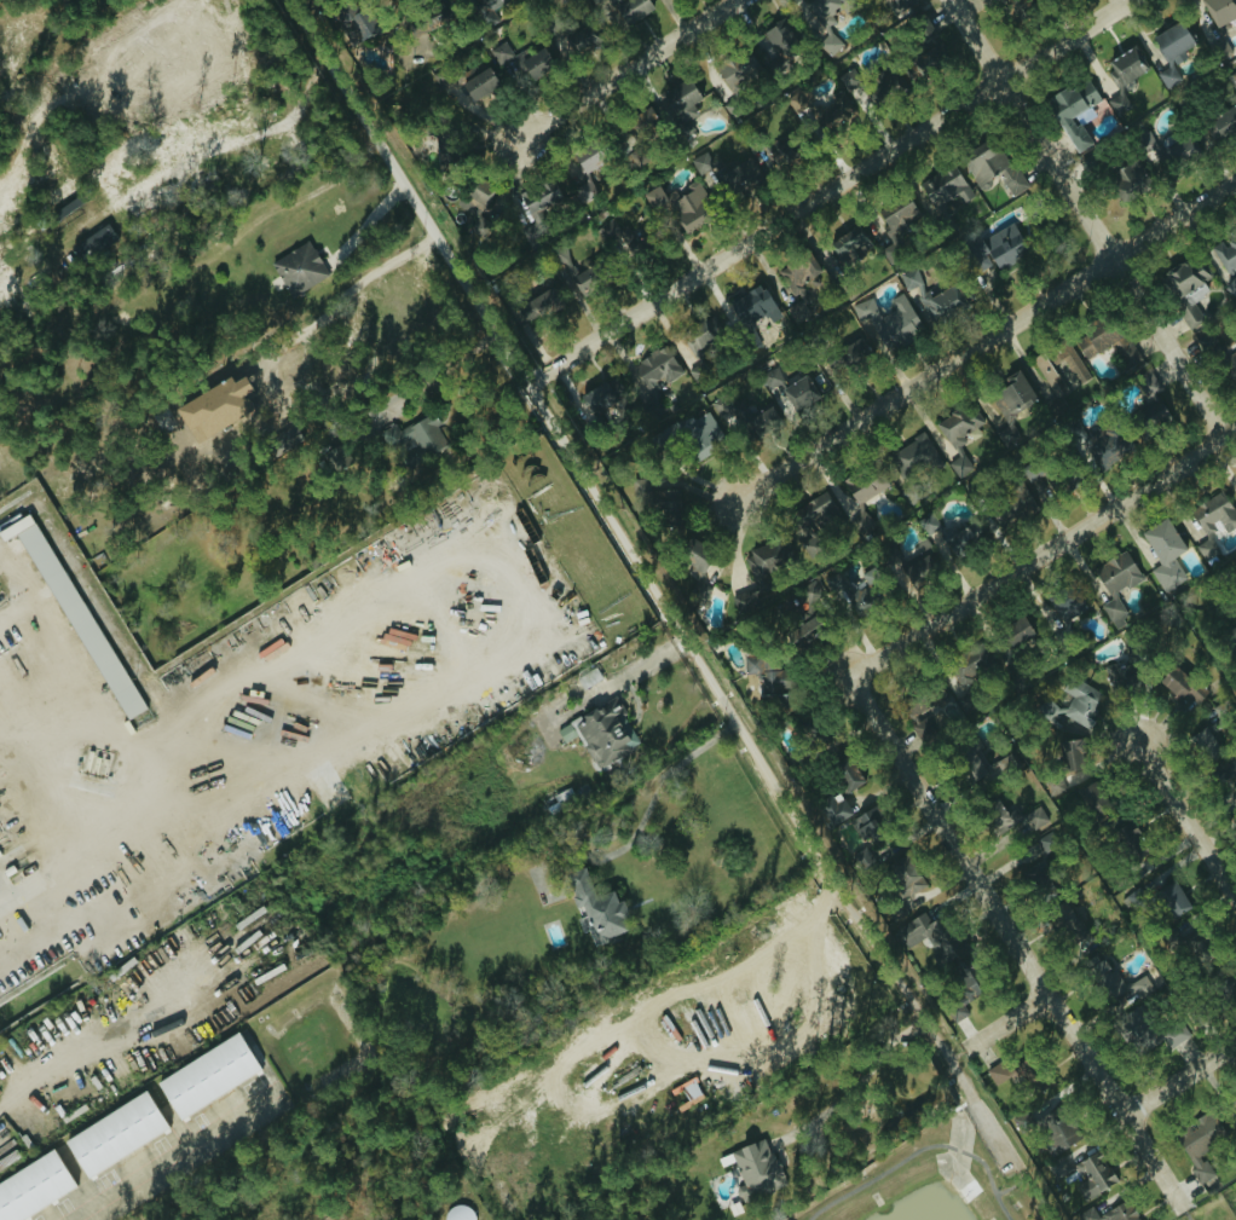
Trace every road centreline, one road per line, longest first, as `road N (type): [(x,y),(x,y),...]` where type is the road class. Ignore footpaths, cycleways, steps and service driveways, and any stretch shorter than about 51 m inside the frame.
road 1 (residential): [(776,791),(291,0)]
road 2 (residential): [(527,383),(1127,0)]
road 3 (residential): [(849,677),(1191,1219)]
road 4 (residential): [(740,497),(1235,180)]
road 5 (residential): [(1226,435),(953,0)]
road 6 (residential): [(849,677),(1235,429)]
road 7 (residential): [(981,1104),(776,791)]
road 8 (residential): [(518,139),(736,0)]
road 9 (residential): [(1235,897),(1138,742)]
road 10 (residential): [(1126,1112),(1235,1042)]

